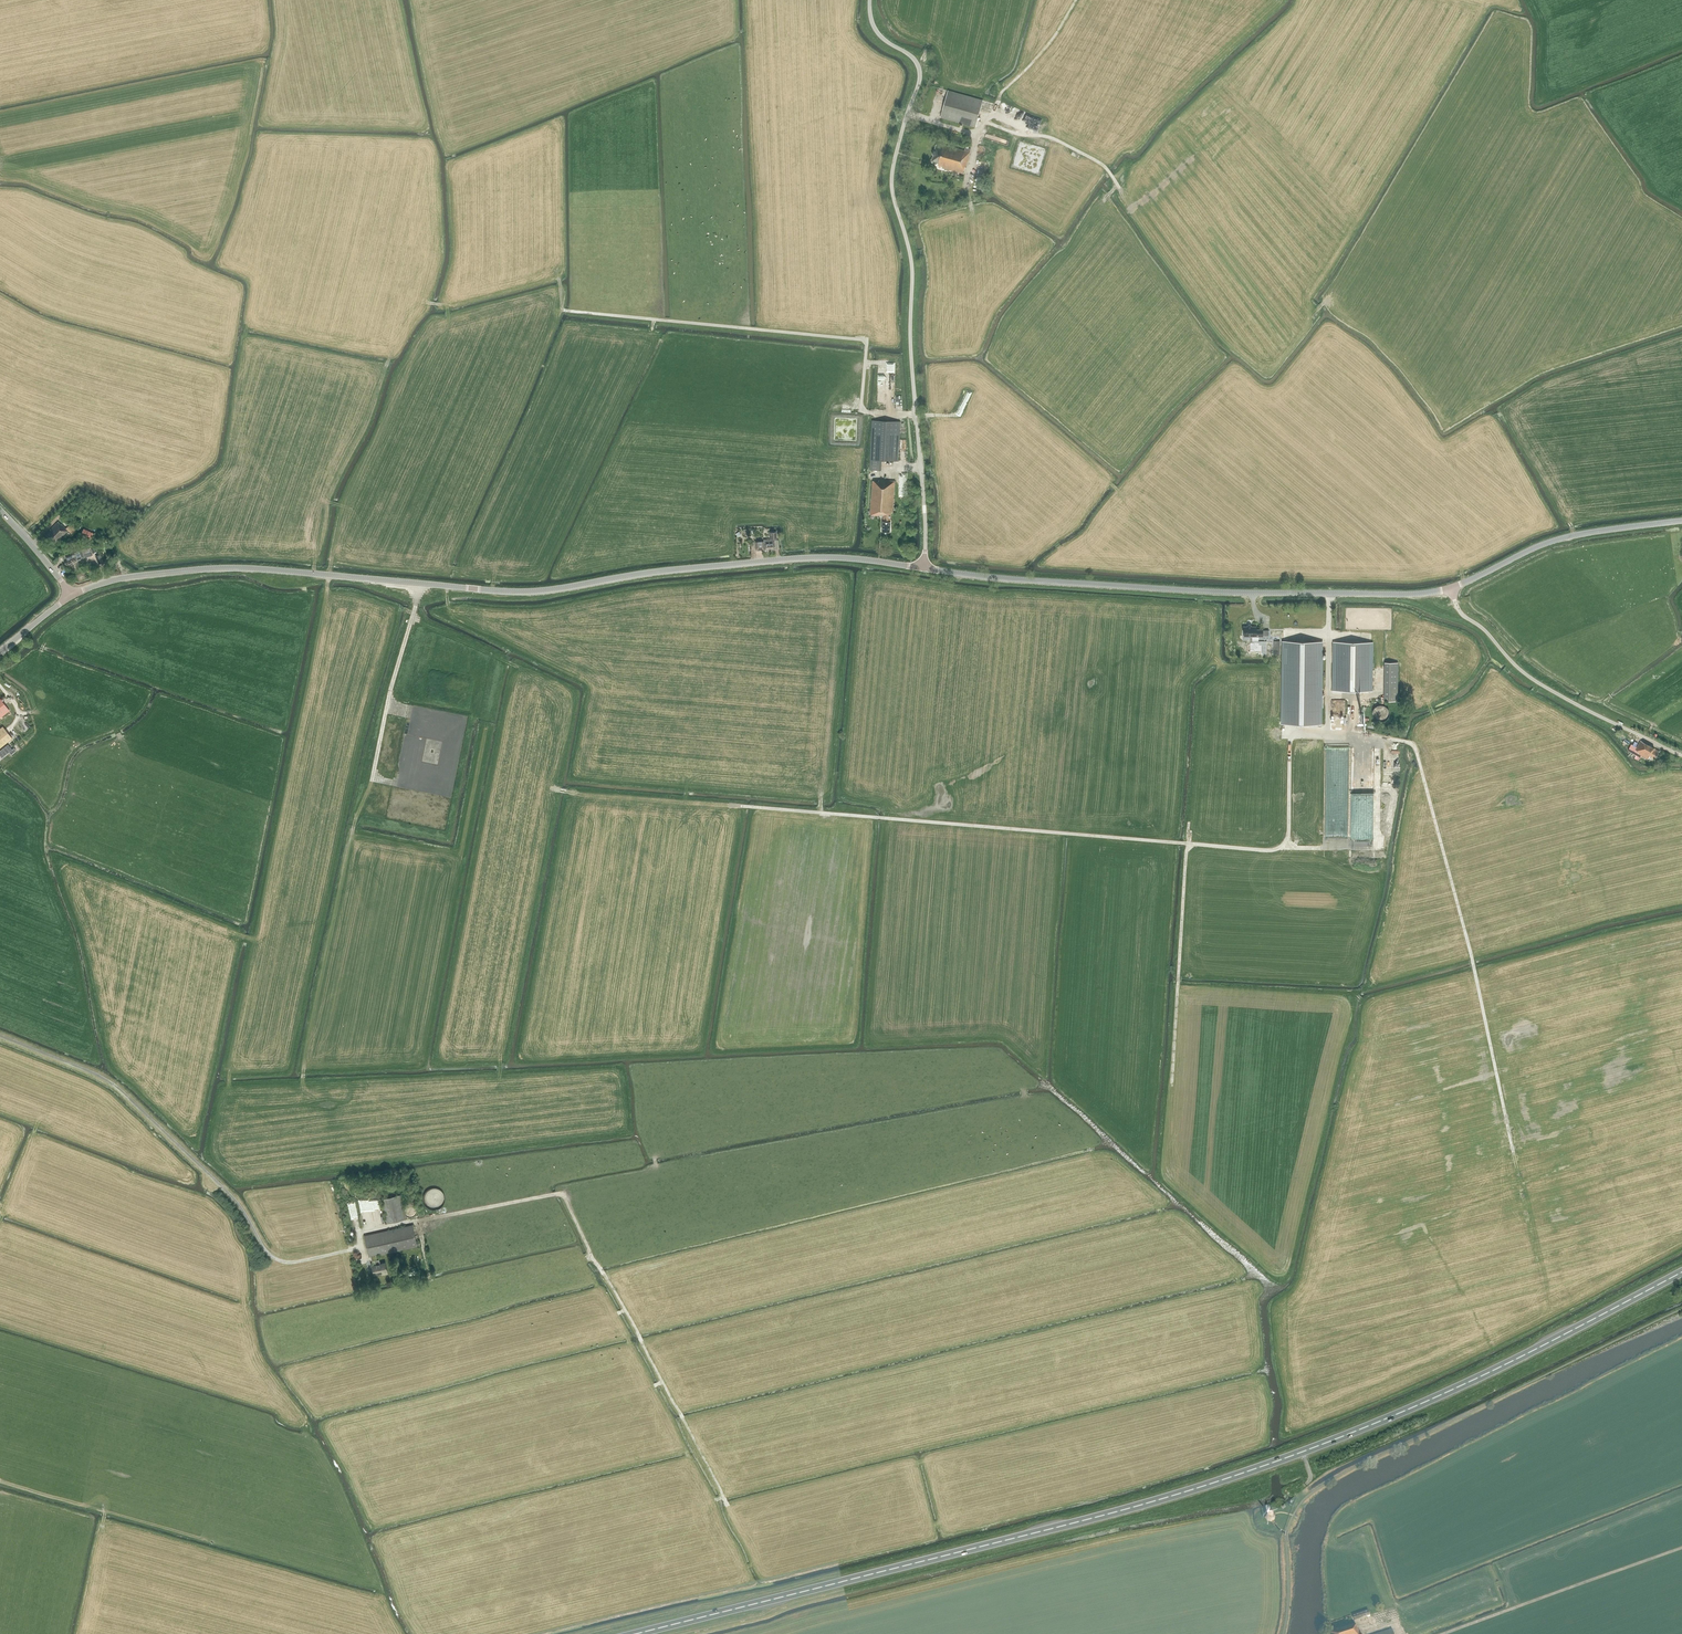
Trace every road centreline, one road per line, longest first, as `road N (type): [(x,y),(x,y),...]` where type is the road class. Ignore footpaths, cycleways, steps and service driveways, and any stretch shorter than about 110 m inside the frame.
road 1 (trunk): [(632,1633),(1152,1502),(1285,1458),(1479,1377),(1681,1272)]
road 2 (tertiary): [(71,596),(123,578),(223,568),(517,592),(802,558),(925,568)]
road 3 (unclassified): [(925,568),(912,260),(892,184),(920,73),(910,55),(879,35),(870,0)]
road 4 (tertiary): [(1450,588),(1208,591),(925,568)]
road 5 (unclassified): [(1681,755),(1526,674),(1463,616),(1450,588)]
road 6 (tertiary): [(1450,588),(1559,539),(1681,521)]

